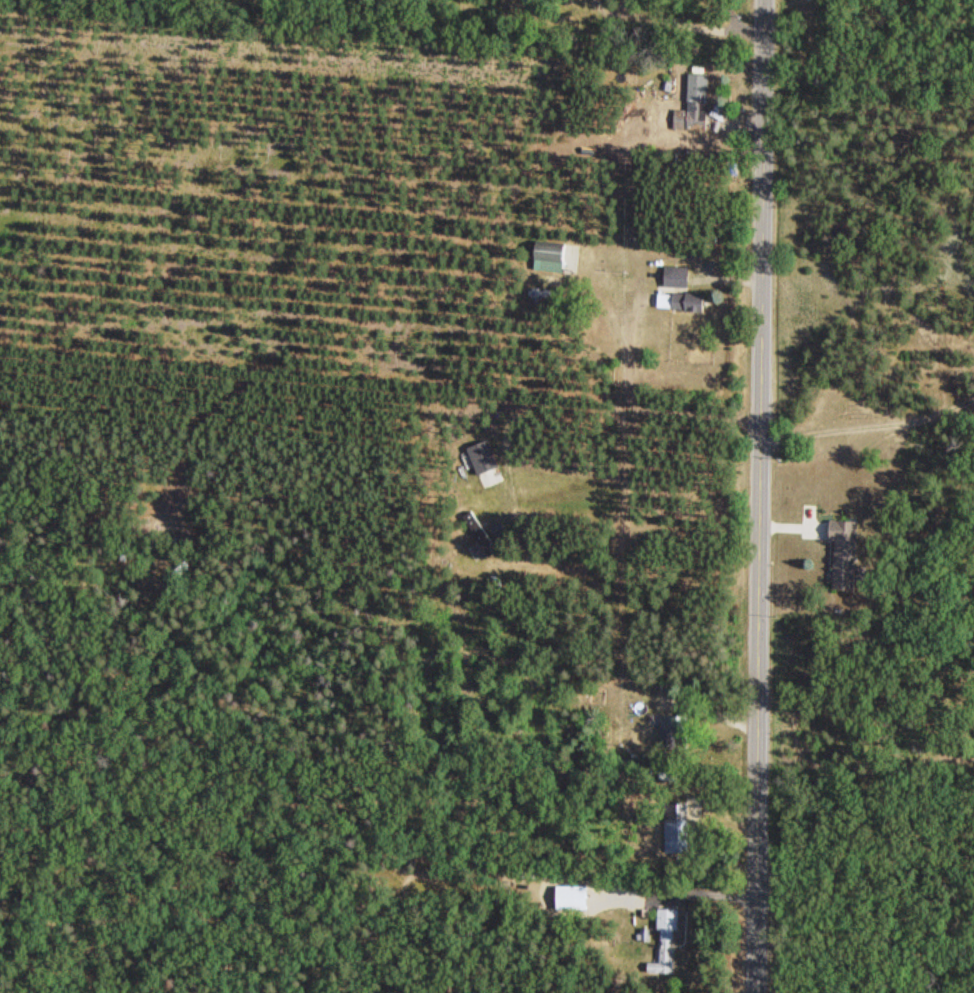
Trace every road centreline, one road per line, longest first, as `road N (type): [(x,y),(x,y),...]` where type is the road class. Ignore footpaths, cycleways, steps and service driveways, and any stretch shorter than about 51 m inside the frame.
road 1 (residential): [(757,992),(766,0)]

